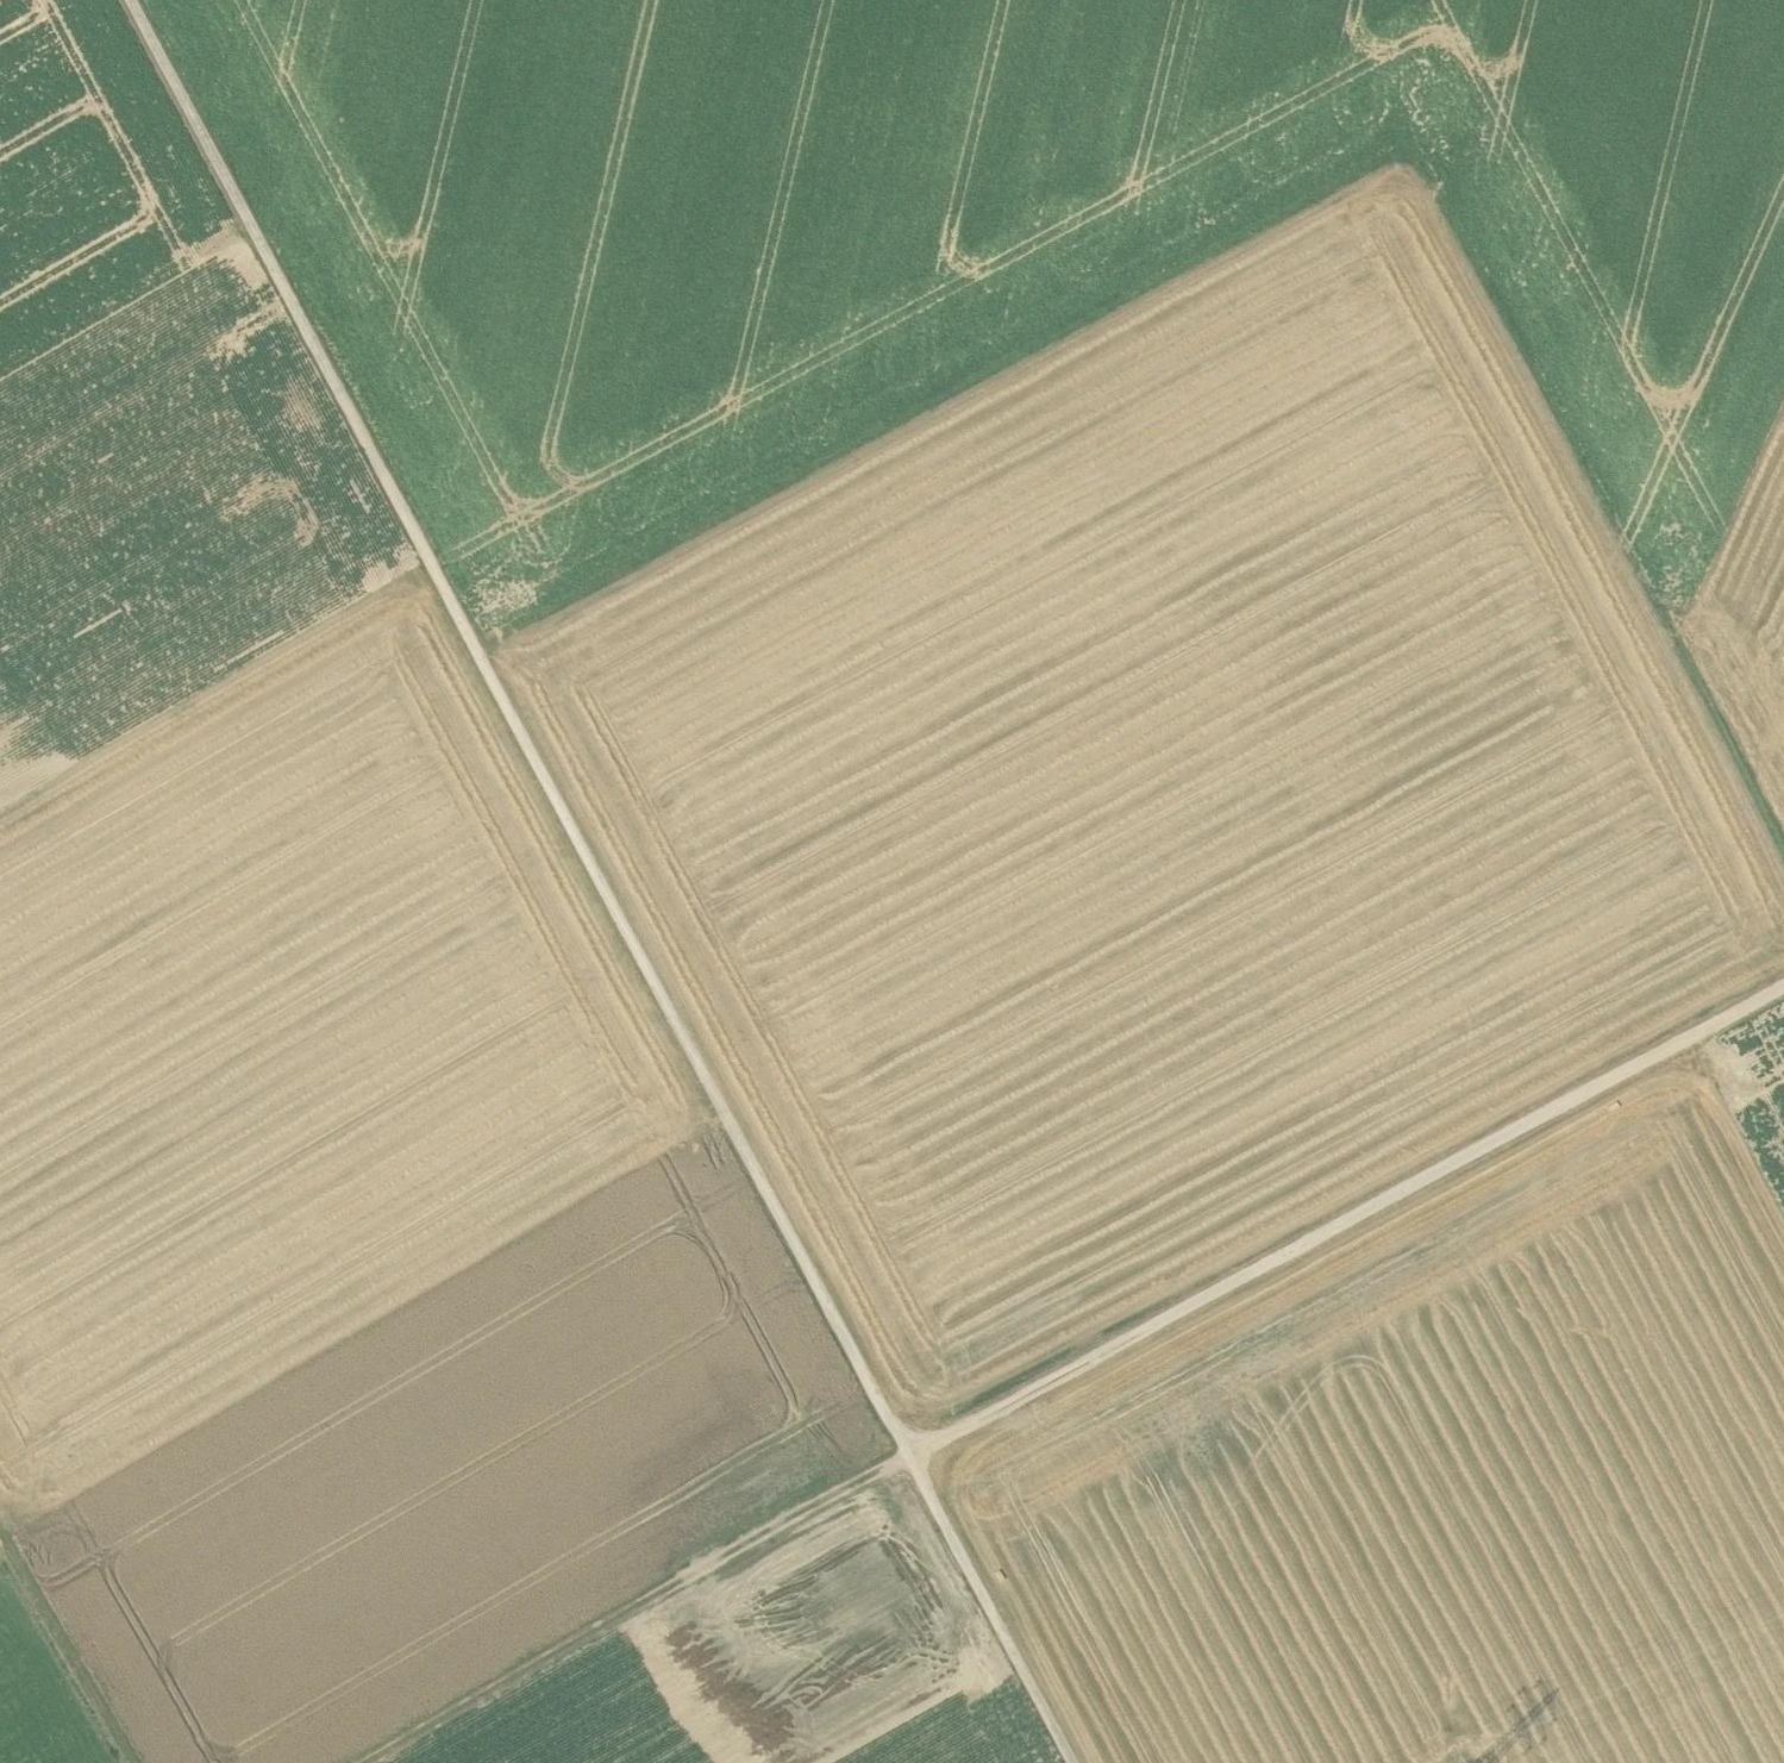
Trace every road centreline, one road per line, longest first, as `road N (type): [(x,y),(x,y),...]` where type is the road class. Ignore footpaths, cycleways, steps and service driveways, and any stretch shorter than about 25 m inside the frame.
road 1 (track): [(1072,1762),(128,0)]
road 2 (track): [(477,645),(1398,165),(1783,861)]
road 3 (track): [(1783,980),(861,1479),(370,1762)]
road 4 (track): [(0,1512),(144,1762)]

